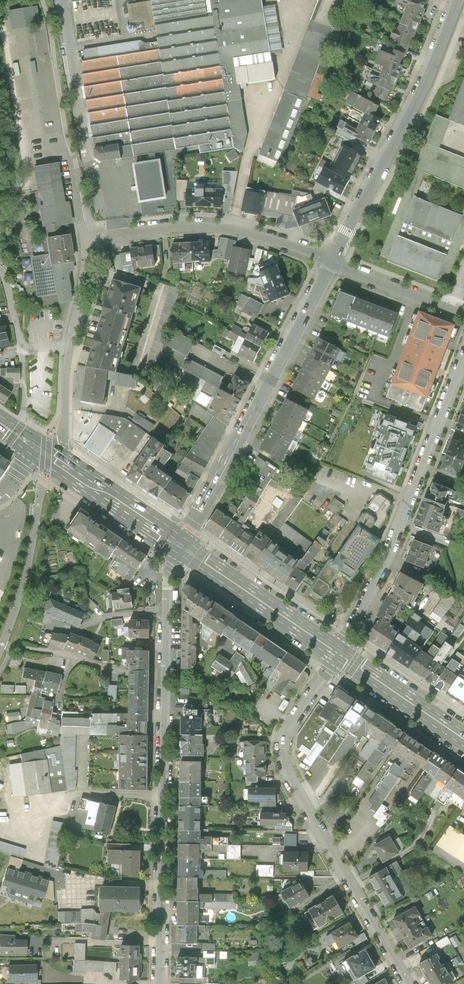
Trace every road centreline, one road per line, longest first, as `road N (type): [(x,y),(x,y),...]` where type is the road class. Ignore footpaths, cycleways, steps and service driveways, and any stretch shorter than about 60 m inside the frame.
road 1 (residential): [(182,546),(170,570),(167,610),(160,983)]
road 2 (residential): [(331,263),(222,226),(184,224),(93,243),(67,361),(65,410)]
road 3 (residential): [(338,655),(284,737),(285,763),(408,983)]
road 4 (tertiary): [(331,263),(182,546)]
road 5 (residential): [(463,362),(399,539),(338,655)]
road 6 (tertiary): [(458,0),(425,81),(331,263)]
road 7 (primary): [(182,546),(338,655)]
road 8 (unclassified): [(18,435),(23,370),(0,251)]
road 9 (primary): [(338,655),(463,739)]
road 10 (primary): [(62,464),(182,546)]
road 11 (residential): [(463,315),(331,263)]

